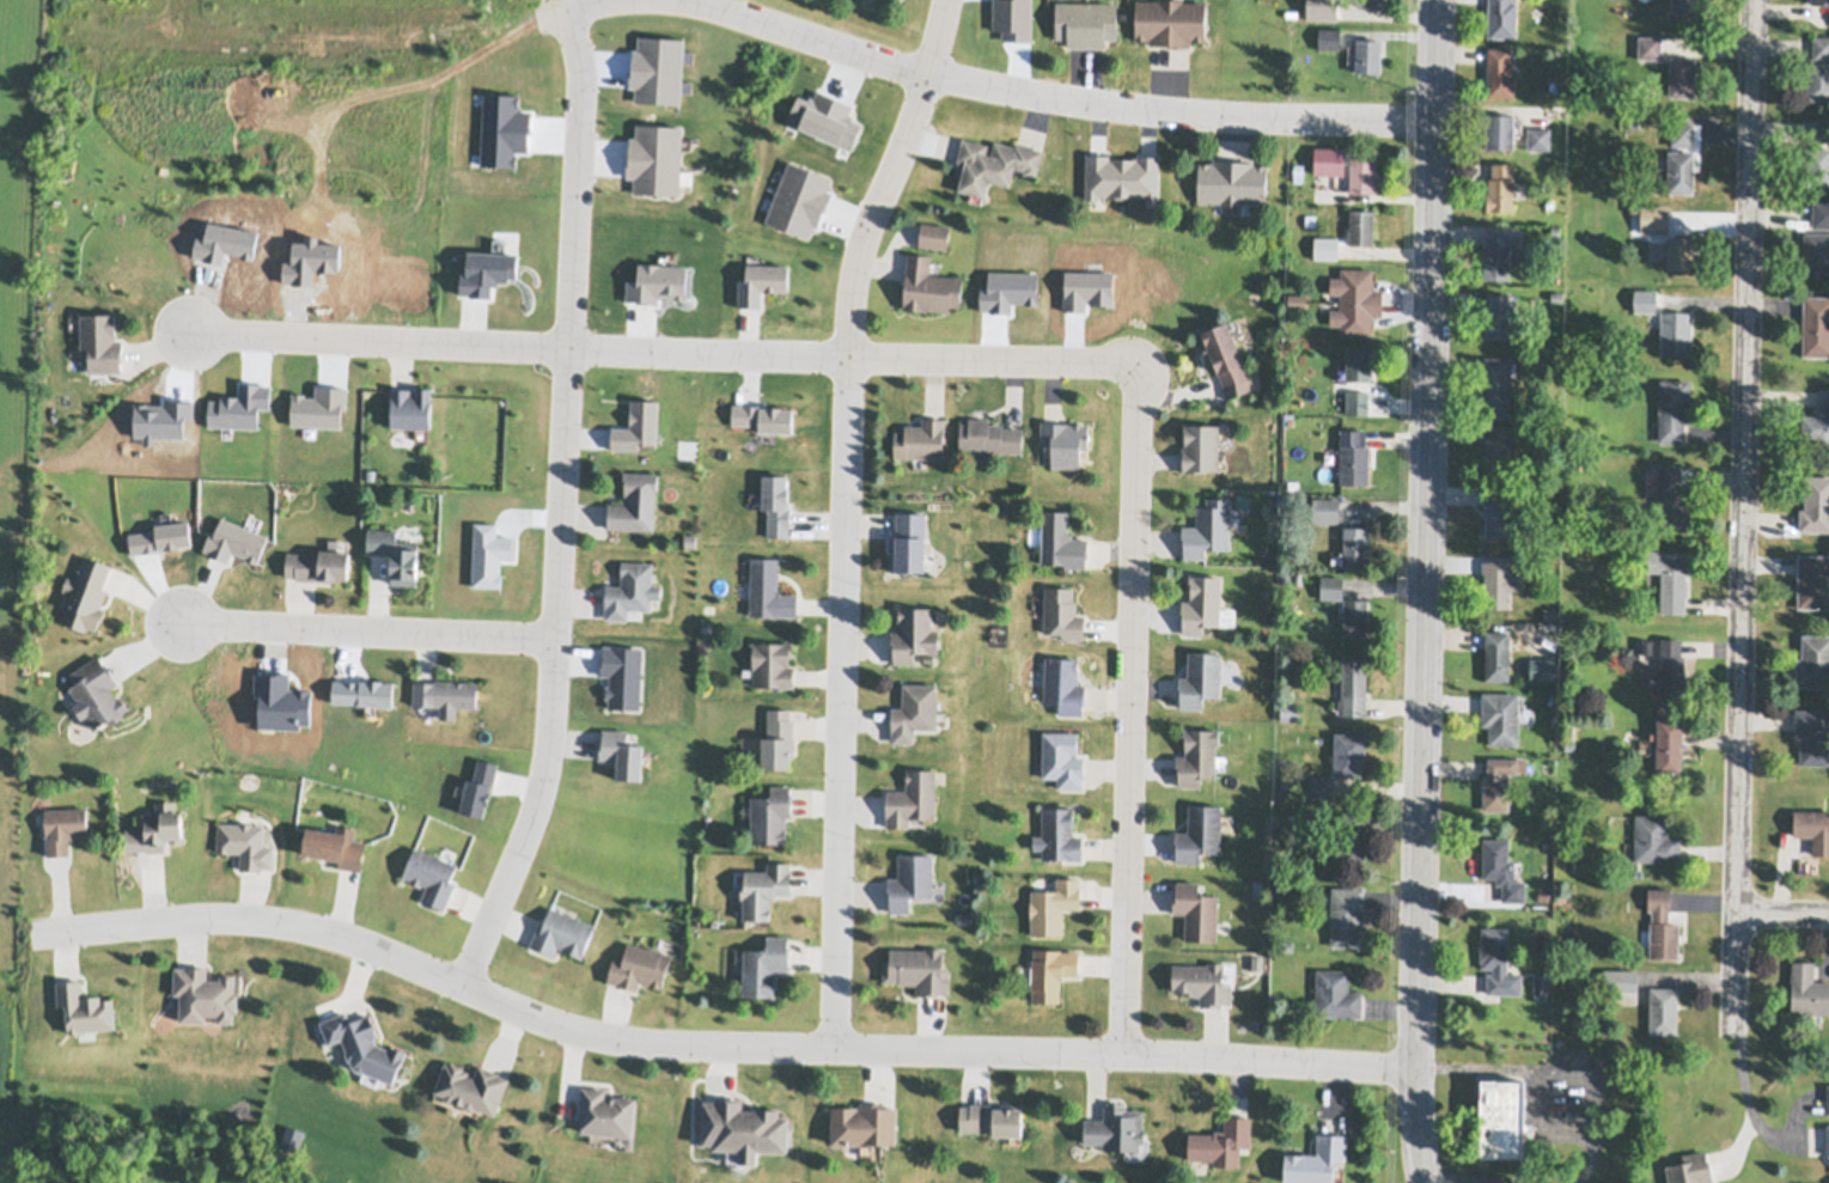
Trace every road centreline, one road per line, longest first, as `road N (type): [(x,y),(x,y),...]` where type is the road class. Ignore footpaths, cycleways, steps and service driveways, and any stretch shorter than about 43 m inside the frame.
road 1 (residential): [(1413,1069),(623,1039),(312,928),(200,916),(18,937)]
road 2 (tertiary): [(1419,1145),(1413,1069),(1439,0)]
road 3 (residential): [(839,1045),(851,309),(937,0)]
road 4 (residential): [(1757,0),(1736,1036)]
road 5 (residential): [(569,5),(581,98),(551,728),(534,807),(464,986)]
road 6 (residential): [(1141,388),(1111,361),(194,334)]
road 7 (residential): [(657,0),(920,72),(1062,98),(1142,109),(1437,120)]
road 8 (residential): [(1141,388),(1120,1053)]
road 9 (residential): [(555,636),(183,621)]

